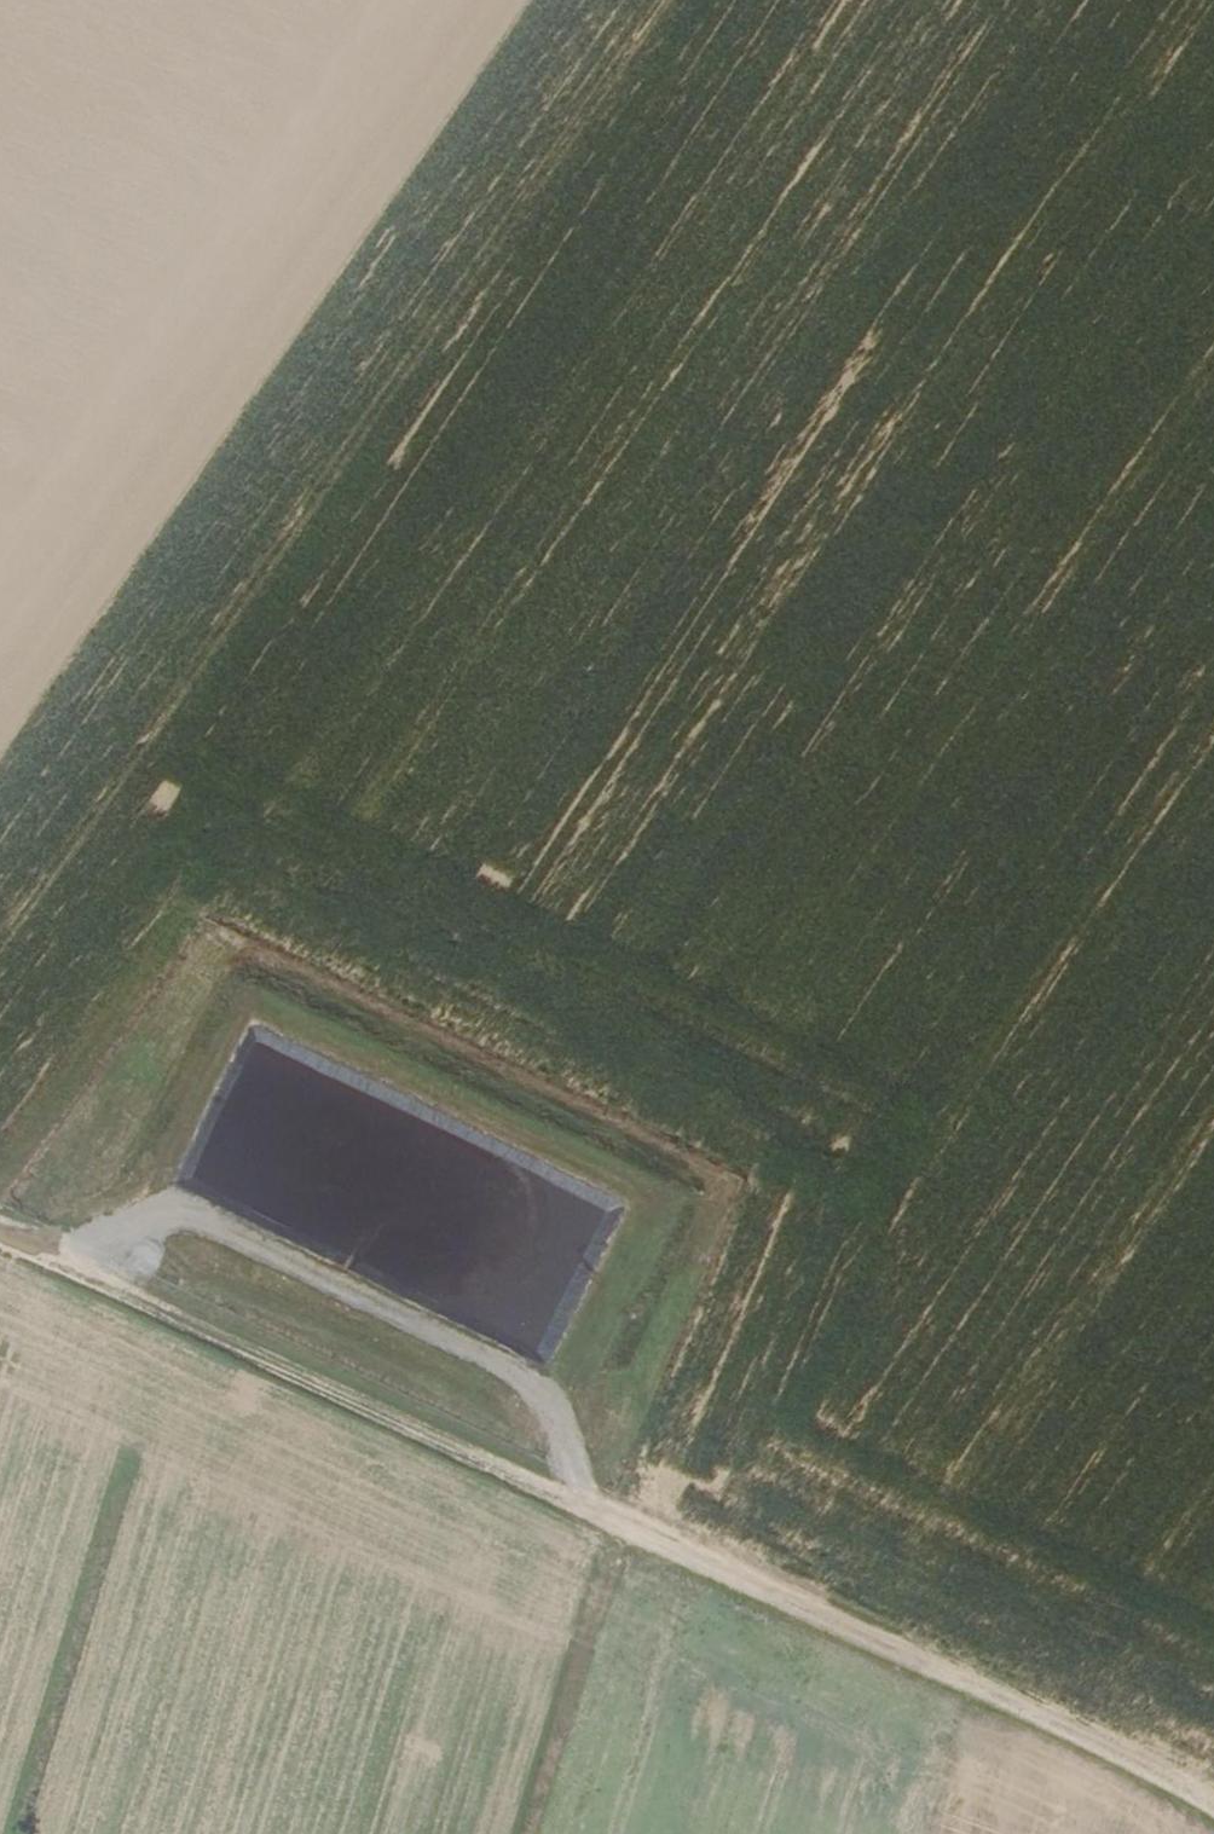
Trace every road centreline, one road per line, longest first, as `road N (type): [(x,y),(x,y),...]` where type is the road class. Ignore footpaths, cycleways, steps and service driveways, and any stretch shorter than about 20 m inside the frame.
road 1 (track): [(0,1230),(1213,1806)]

